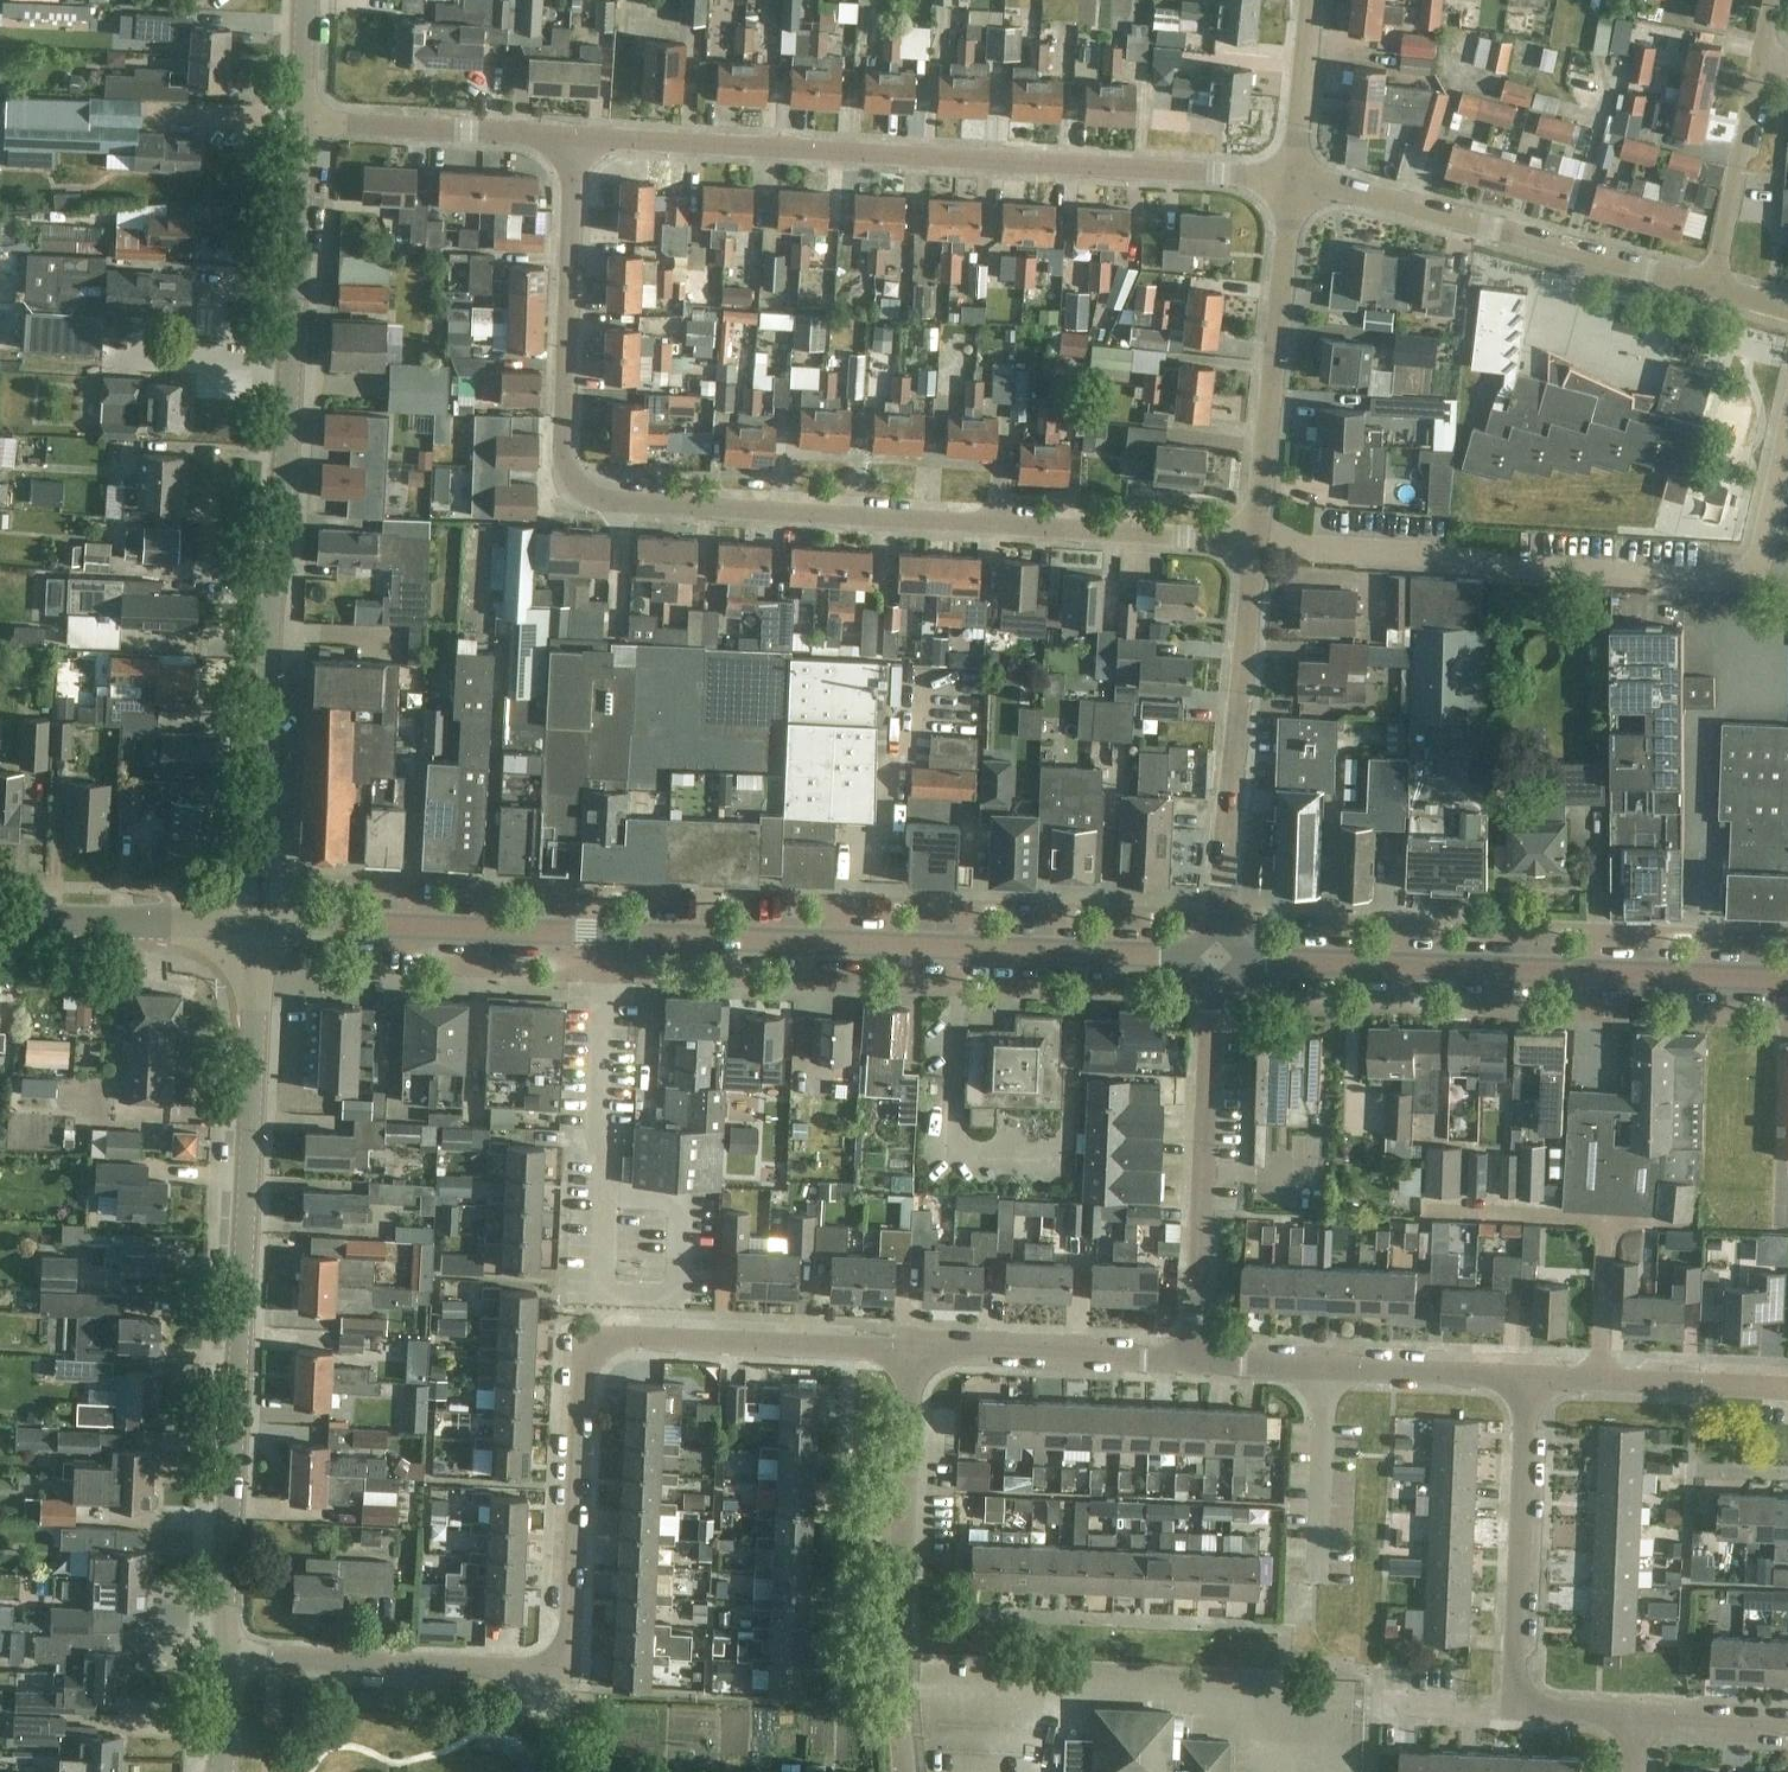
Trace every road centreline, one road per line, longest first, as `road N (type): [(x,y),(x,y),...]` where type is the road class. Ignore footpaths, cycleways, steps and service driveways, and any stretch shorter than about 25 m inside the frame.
road 1 (residential): [(573,137),(563,457),(575,483),(602,501),(1254,541)]
road 2 (tertiary): [(257,927),(302,124)]
road 3 (tertiary): [(226,1654),(257,927)]
road 4 (residential): [(1296,177),(573,137)]
road 5 (residential): [(226,1654),(568,1670),(585,1336)]
road 6 (residential): [(1254,541),(1276,532),(1315,549),(1752,582),(1787,431)]
road 7 (tertiary): [(1215,958),(600,933)]
road 8 (tertiary): [(1787,979),(1215,958)]
road 9 (residential): [(1638,1714),(1515,1707),(1529,1376)]
road 10 (residential): [(1713,288),(1341,182),(1296,177)]
road 11 (residential): [(905,1771),(911,1349)]
road 12 (unclassified): [(1215,958),(1254,541)]
road 13 (residential): [(1195,1363),(1215,958)]
road 14 (unclassified): [(1254,541),(1296,177)]
road 15 (tertiary): [(257,927),(600,933)]
road 16 (residential): [(911,1349),(585,1336)]
road 17 (residential): [(1195,1363),(911,1349)]
road 18 (residential): [(573,137),(302,124)]
road 19 (residential): [(605,1197),(607,1164),(596,1128),(600,933)]
road 20 (residential): [(605,1197),(683,1201),(678,1295),(600,1292),(600,1282)]
road 21 (residential): [(1787,1387),(1529,1376)]
road 22 (tertiary): [(0,918),(257,927)]
road 23 (residential): [(1713,288),(1758,61)]
road 24 (residential): [(1317,1576),(1325,1368)]
road 25 (residential): [(1529,1376),(1325,1368)]
road 26 (unclassified): [(1296,177),(1312,0)]
road 27 (residential): [(1787,1720),(1638,1714)]
road 28 (residential): [(1325,1368),(1195,1363)]
road 29 (tertiary): [(302,124),(307,0)]

